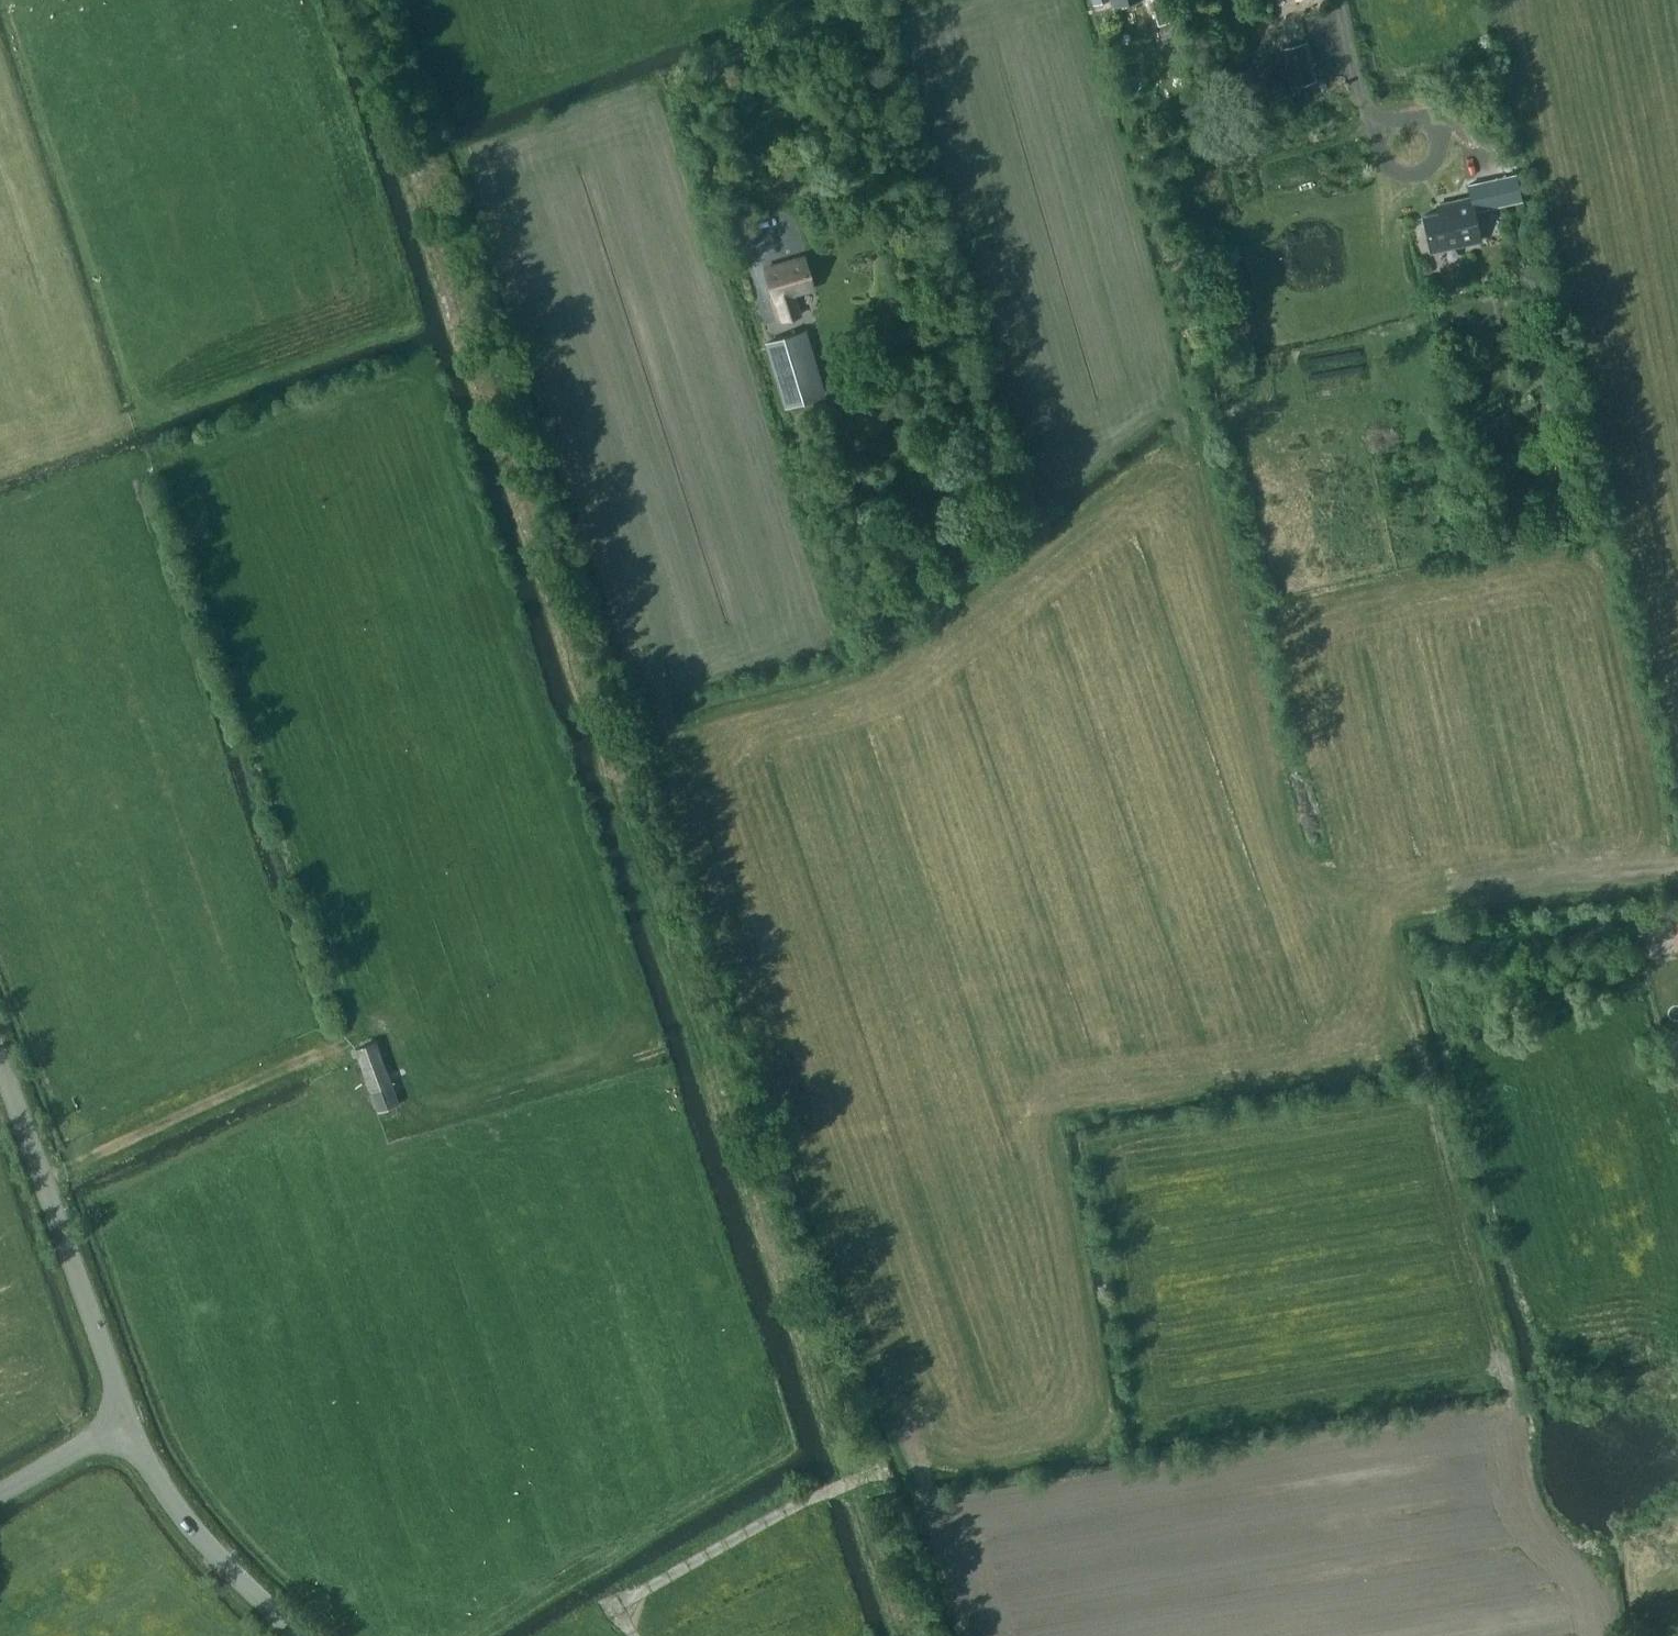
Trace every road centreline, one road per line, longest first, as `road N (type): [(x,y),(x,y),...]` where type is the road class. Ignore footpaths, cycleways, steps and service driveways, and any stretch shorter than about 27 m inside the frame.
road 1 (unclassified): [(127,1417),(0,1057)]
road 2 (track): [(44,1180),(342,1049)]
road 3 (unclassified): [(300,1635),(171,1502),(127,1417)]
road 4 (unclassified): [(0,1492),(127,1417)]

